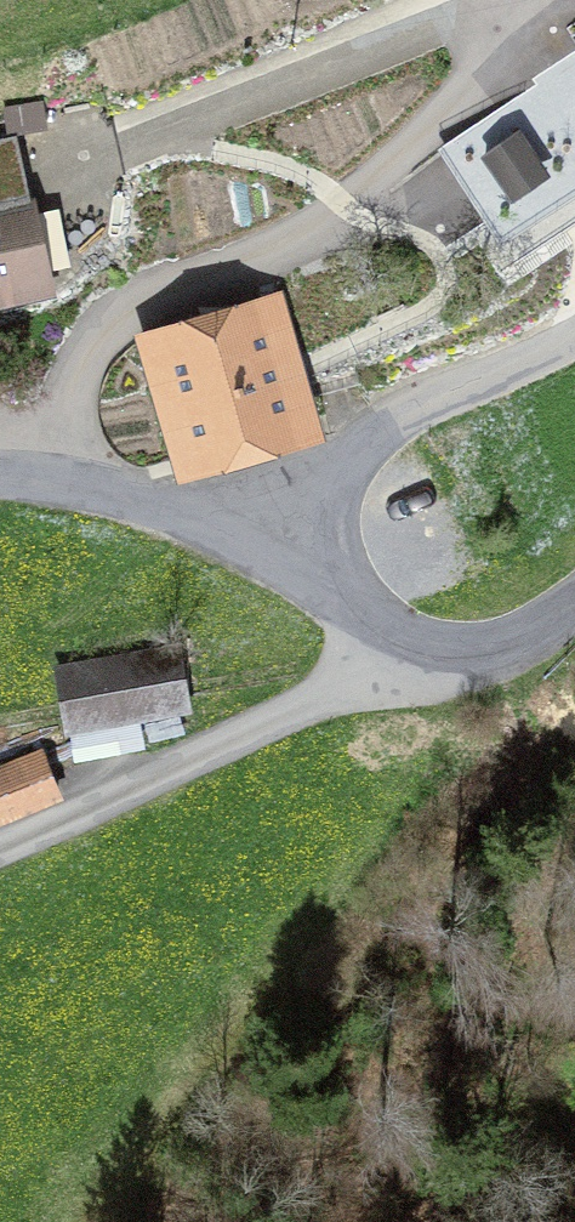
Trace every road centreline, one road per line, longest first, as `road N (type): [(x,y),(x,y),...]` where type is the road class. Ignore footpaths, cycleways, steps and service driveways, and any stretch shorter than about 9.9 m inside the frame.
road 1 (track): [(49,481),(78,378),(109,328),(381,168),(508,45),(496,0)]
road 2 (track): [(574,604),(504,644),(426,645),(347,597),(297,538),(352,464),(398,420),(574,336)]
road 3 (track): [(490,0),(56,178)]
road 4 (track): [(0,852),(290,713),(386,627)]
road 5 (unclassified): [(297,538),(99,489),(0,477)]

